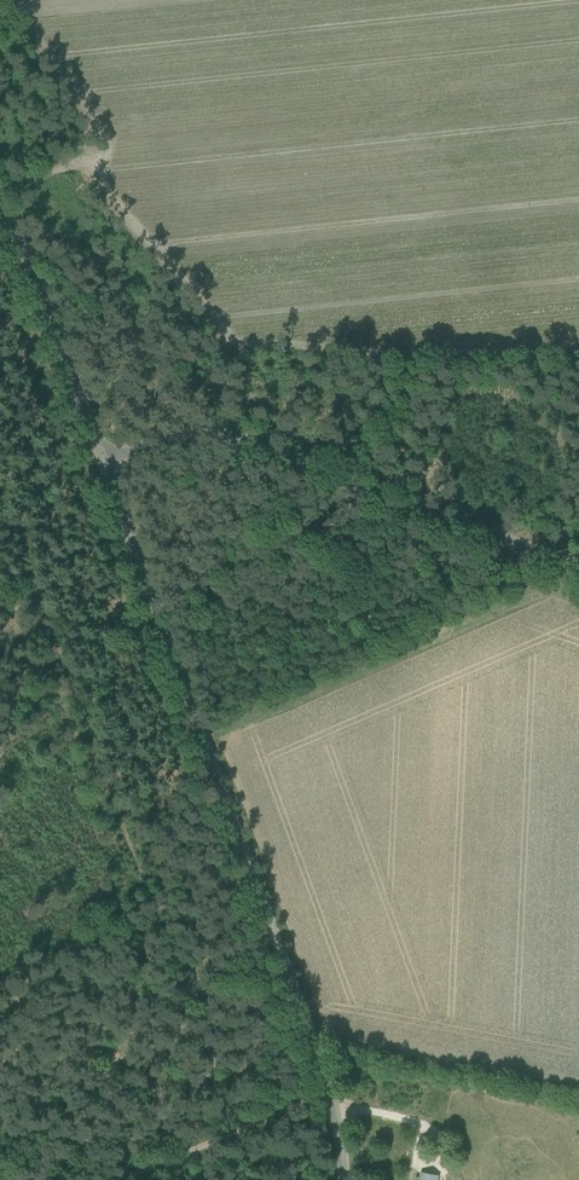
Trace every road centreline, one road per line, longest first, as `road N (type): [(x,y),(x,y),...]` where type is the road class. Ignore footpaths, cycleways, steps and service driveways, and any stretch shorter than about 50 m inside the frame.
road 1 (unclassified): [(341,1179),(330,1097),(105,462)]
road 2 (unclassified): [(578,567),(262,445),(201,430),(105,462)]
road 3 (unclassified): [(105,462),(47,304),(0,208)]
road 4 (track): [(330,1097),(126,1179)]

